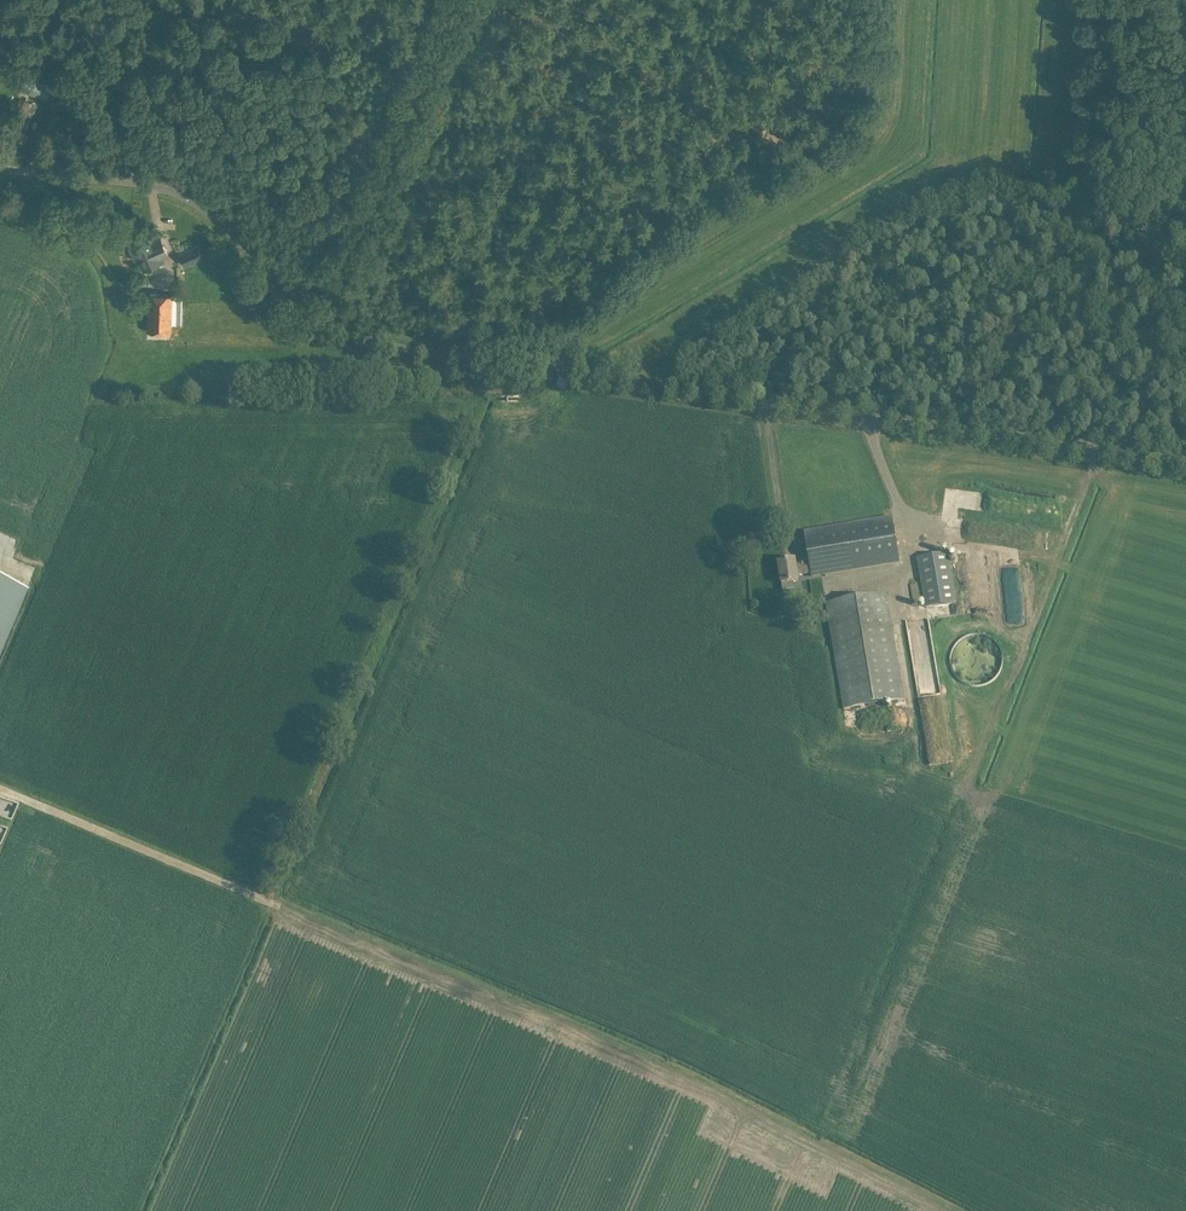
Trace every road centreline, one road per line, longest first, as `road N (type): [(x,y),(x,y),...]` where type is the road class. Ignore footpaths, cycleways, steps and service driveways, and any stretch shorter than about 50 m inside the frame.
road 1 (unclassified): [(1185,464),(369,339),(309,307),(203,207),(176,193),(0,167)]
road 2 (track): [(0,789),(391,951)]
road 3 (track): [(0,208),(69,236),(127,286)]

